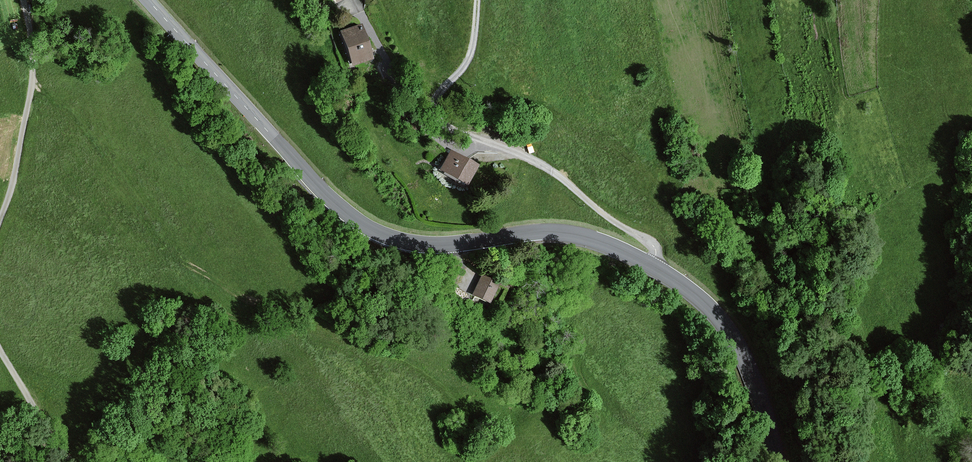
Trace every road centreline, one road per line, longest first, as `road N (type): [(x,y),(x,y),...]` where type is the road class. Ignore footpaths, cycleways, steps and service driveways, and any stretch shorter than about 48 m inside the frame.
road 1 (secondary): [(148,0),(317,185),(374,231),(431,244),(554,231),(653,265)]
road 2 (residential): [(653,265),(652,245),(554,173),(442,121),(438,98),(470,50),(478,0)]
road 3 (secondary): [(653,265),(709,306),(738,344),(777,461)]
road 4 (unclassified): [(0,220),(32,83),(23,0)]
road 5 (track): [(360,16),(427,135),(459,150),(486,141)]
road 6 (unclassified): [(69,461),(0,350)]

